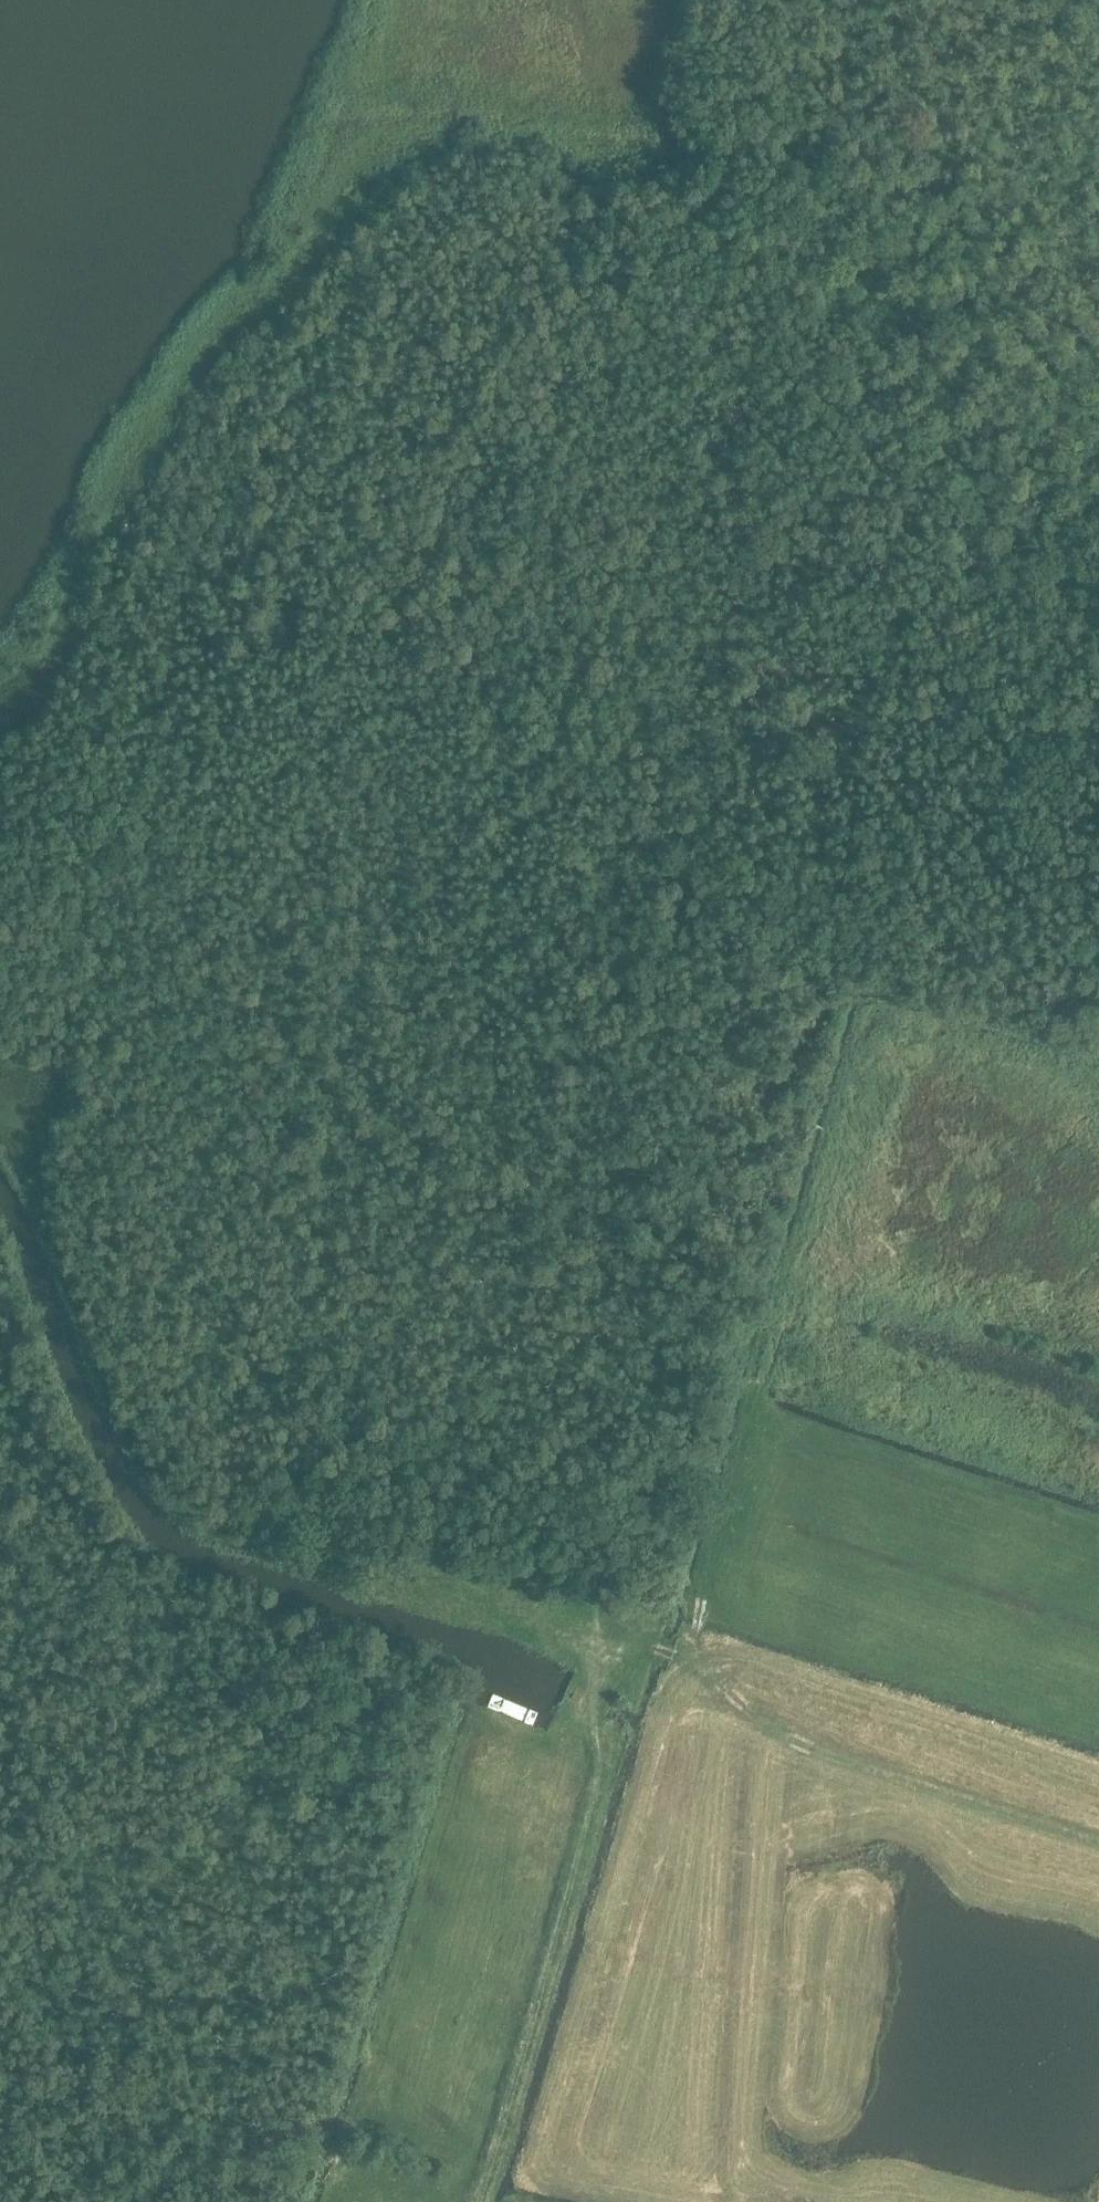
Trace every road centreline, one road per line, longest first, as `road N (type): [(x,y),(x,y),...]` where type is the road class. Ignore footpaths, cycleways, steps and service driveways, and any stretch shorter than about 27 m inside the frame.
road 1 (track): [(597,1635),(667,1651),(811,1739),(1098,1836)]

